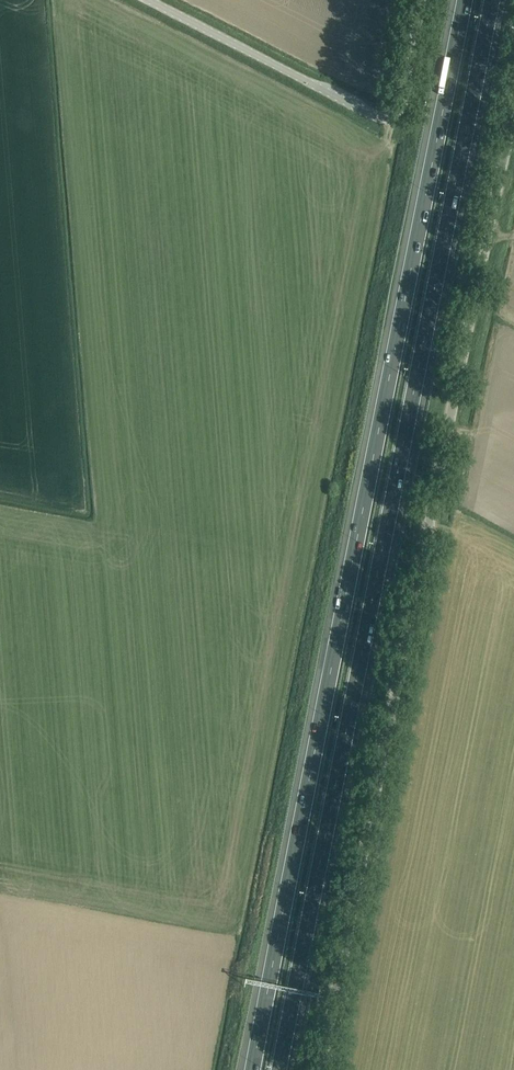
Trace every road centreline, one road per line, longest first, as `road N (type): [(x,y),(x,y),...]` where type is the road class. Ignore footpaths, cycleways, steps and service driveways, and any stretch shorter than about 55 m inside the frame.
road 1 (motorway): [(464,0),(254,1069)]
road 2 (motorway): [(286,1069),(491,0)]
road 3 (unclassified): [(513,136),(326,1069)]
road 4 (unclassified): [(144,0),(384,118),(403,100),(421,0)]

